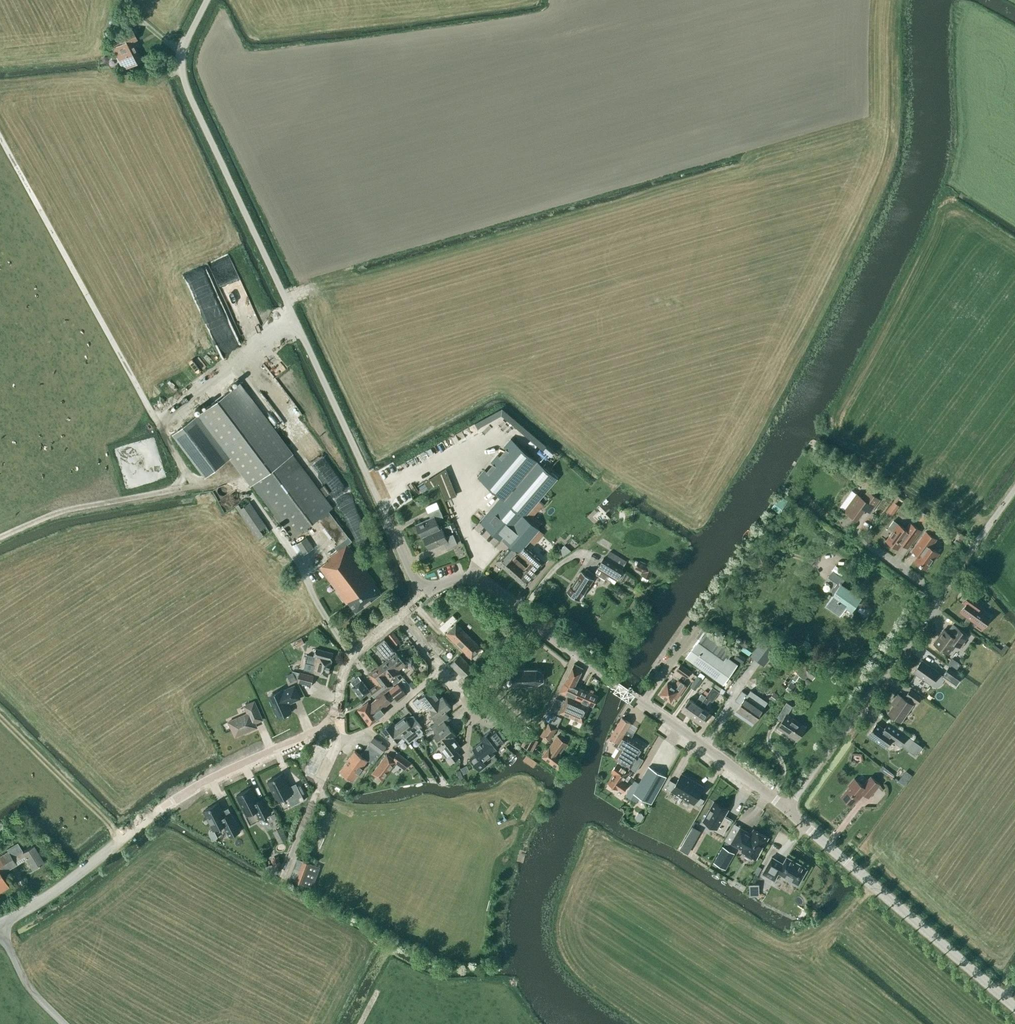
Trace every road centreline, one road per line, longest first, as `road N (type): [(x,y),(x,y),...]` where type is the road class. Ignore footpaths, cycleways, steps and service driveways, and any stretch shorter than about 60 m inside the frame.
road 1 (unclassified): [(208,0),(182,52),(185,85),(424,594)]
road 2 (track): [(194,487),(0,137)]
road 3 (tertiary): [(0,923),(167,806),(320,730),(335,715)]
road 4 (tertiary): [(1014,1008),(787,810)]
road 5 (unclassified): [(787,810),(938,597)]
road 6 (track): [(247,491),(226,482),(194,487),(58,513),(0,538)]
road 7 (tertiary): [(424,594),(466,578),(485,582),(577,656)]
road 8 (tertiary): [(787,810),(641,704)]
road 9 (residential): [(335,715),(340,741),(285,872)]
road 10 (unclassified): [(938,597),(1014,489)]
road 11 (tertiary): [(335,715),(352,655),(398,617)]

